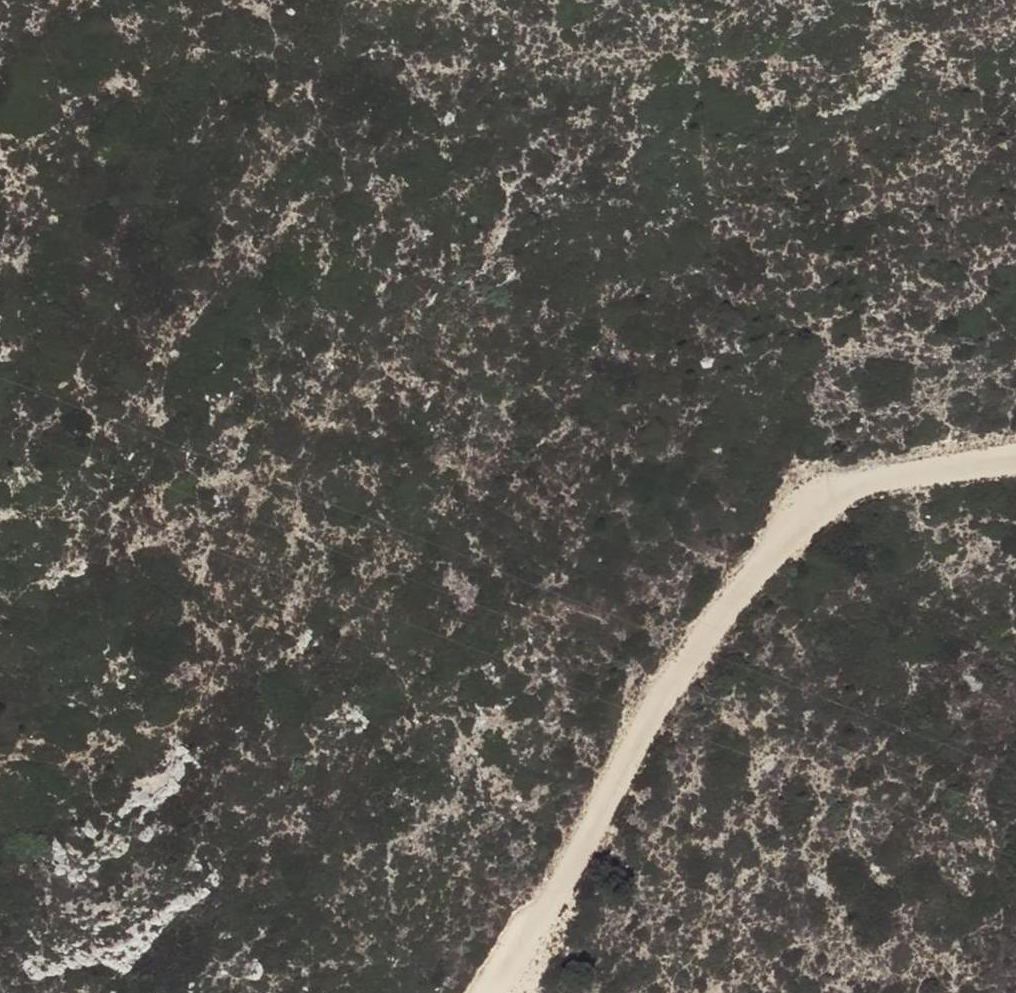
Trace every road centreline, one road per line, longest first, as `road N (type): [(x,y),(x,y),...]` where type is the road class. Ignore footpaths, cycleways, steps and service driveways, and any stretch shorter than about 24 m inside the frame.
road 1 (track): [(1015,450),(898,470),(811,507),(739,591),(606,804),(506,992)]

